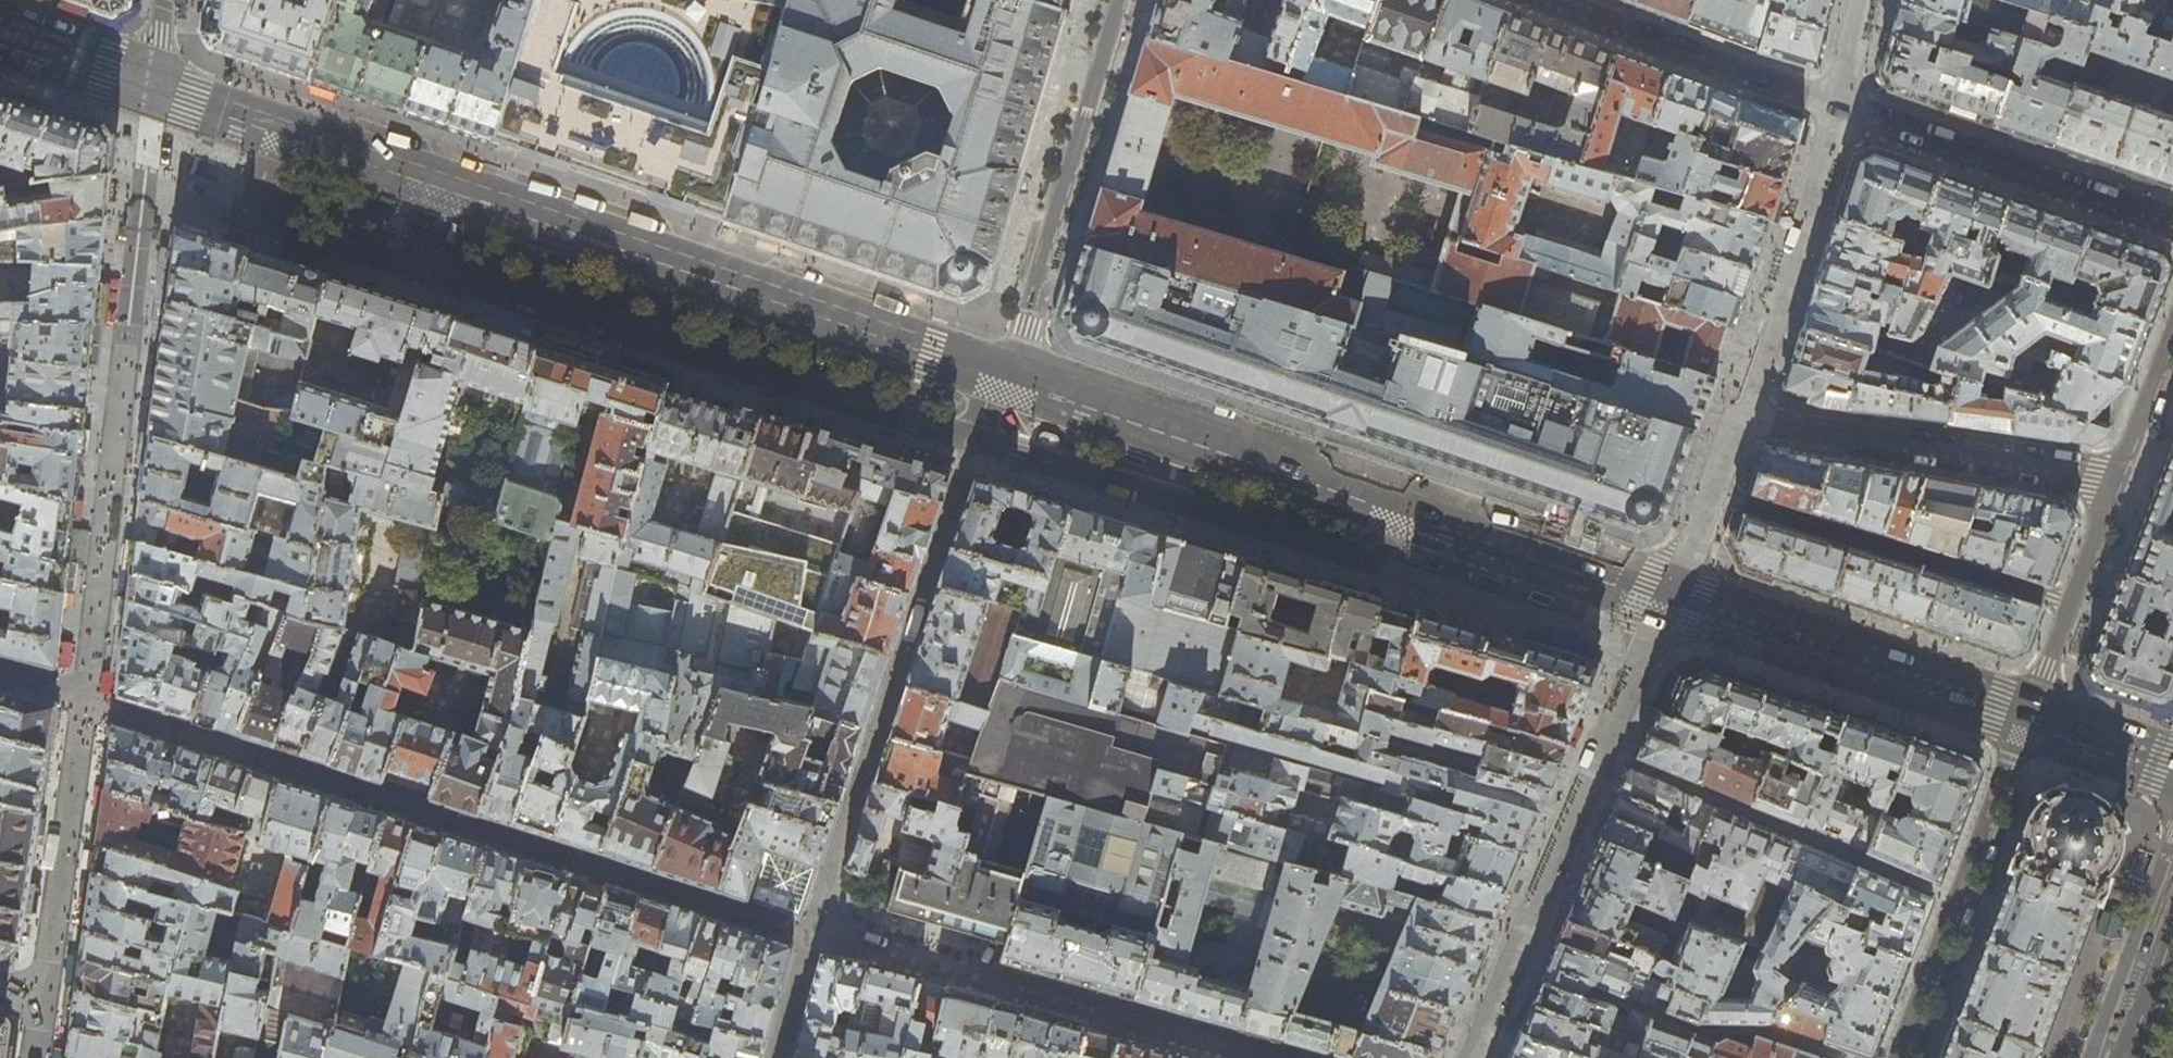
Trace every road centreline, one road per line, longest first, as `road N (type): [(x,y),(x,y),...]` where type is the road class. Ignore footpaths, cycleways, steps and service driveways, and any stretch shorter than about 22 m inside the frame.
road 1 (secondary): [(1002,379),(2024,727)]
road 2 (secondary): [(155,95),(1002,379)]
road 3 (residential): [(2172,222),(1557,0)]
road 4 (residential): [(1120,0),(1040,278),(1002,379)]
road 5 (residential): [(1743,419),(2120,473)]
road 6 (residential): [(2024,727),(1900,1057)]
road 7 (residential): [(2120,473),(2024,727)]
road 8 (secondary): [(0,43),(155,95)]
road 9 (secondary): [(2024,727),(2172,778)]
road 10 (residential): [(2172,334),(2120,473)]

